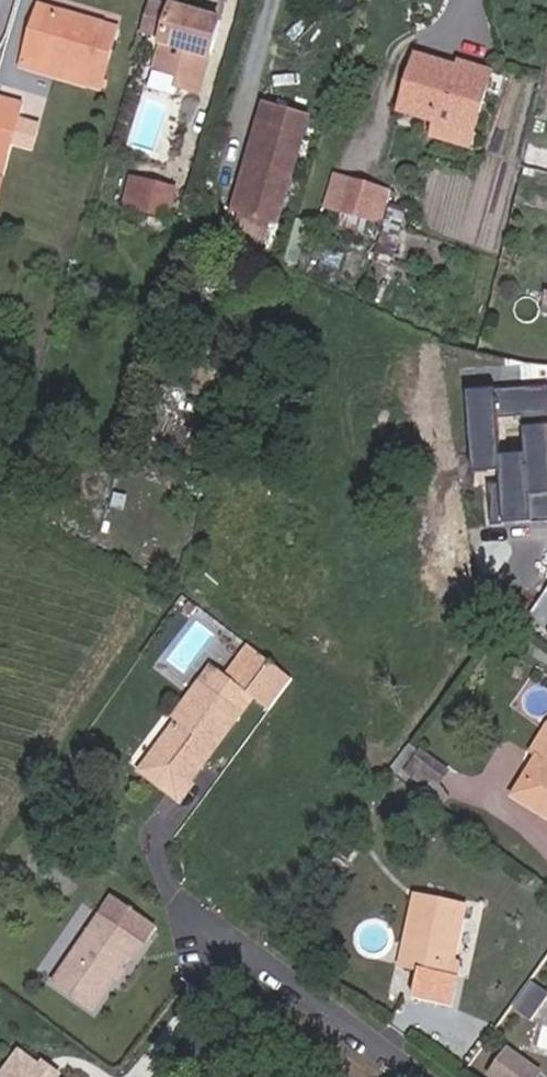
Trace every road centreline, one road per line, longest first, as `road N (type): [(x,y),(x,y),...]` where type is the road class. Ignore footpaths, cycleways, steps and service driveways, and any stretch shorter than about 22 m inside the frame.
road 1 (residential): [(410,1076),(214,941)]

